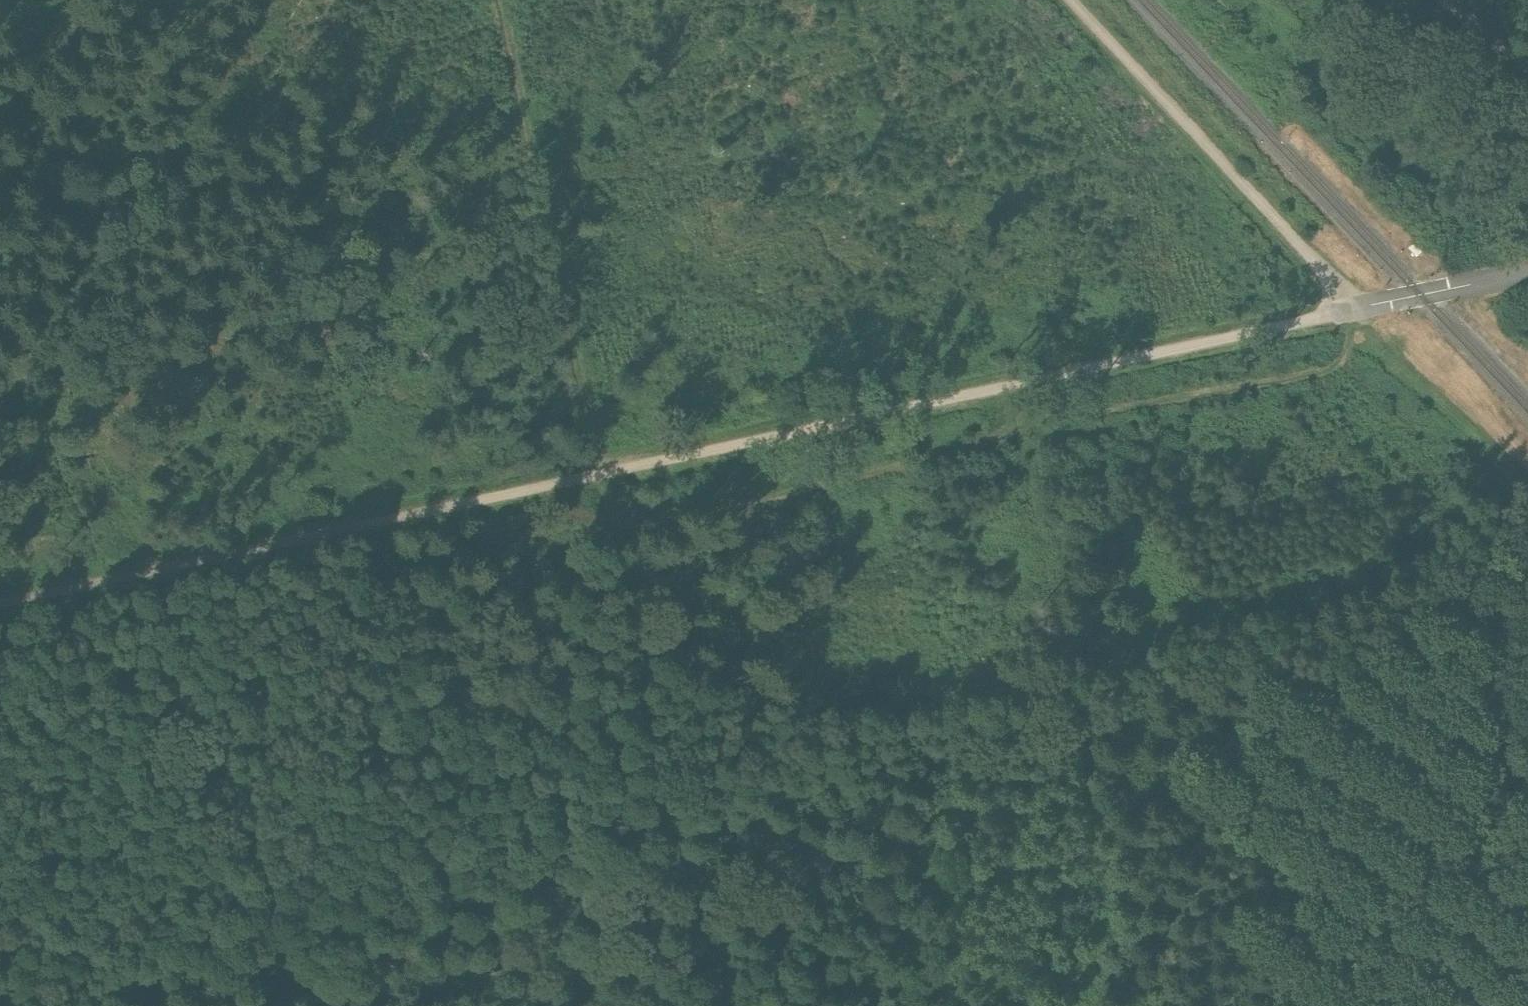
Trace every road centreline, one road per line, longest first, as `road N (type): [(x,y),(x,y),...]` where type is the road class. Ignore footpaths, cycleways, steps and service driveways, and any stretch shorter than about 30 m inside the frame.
road 1 (track): [(0,597),(1527,274)]
road 2 (track): [(1077,0),(1355,307)]

